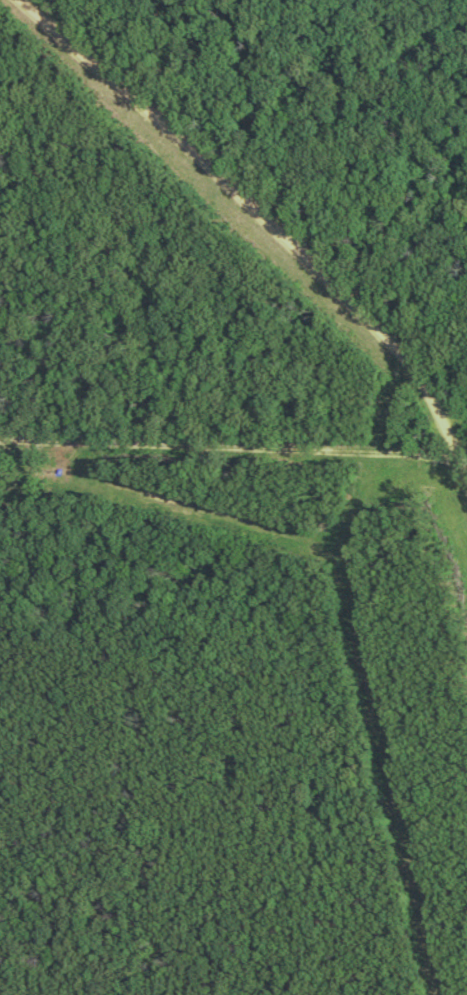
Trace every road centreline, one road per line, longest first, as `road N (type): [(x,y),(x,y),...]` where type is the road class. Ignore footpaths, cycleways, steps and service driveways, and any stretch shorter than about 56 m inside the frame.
road 1 (residential): [(466,478),(437,410),(392,353),(262,218),(23,0)]

